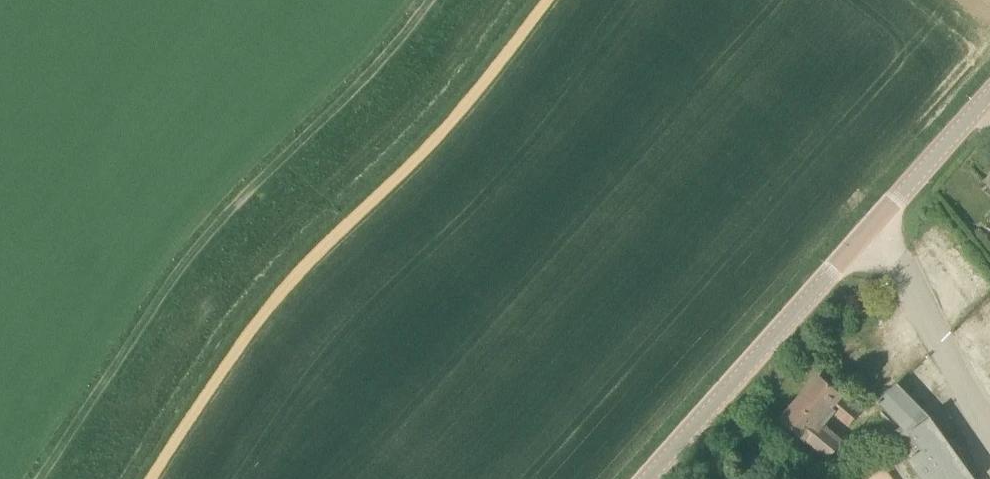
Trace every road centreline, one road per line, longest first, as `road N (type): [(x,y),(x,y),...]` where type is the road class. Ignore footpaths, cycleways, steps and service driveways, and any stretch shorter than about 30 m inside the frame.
road 1 (tertiary): [(647,478),(989,91)]

